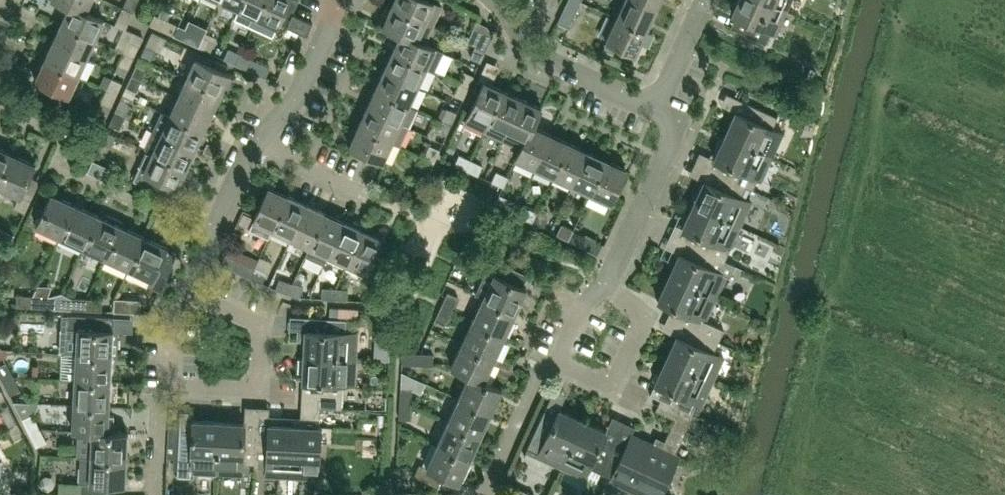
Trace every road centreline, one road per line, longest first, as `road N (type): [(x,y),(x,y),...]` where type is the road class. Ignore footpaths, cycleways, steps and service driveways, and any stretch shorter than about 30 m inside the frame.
road 1 (residential): [(185,294),(255,143),(296,96),(337,0)]
road 2 (residential): [(185,294),(258,325),(257,371),(239,388),(169,384),(171,322)]
road 3 (residential): [(601,284),(556,363),(613,389),(643,320)]
road 4 (residential): [(601,284),(670,143),(668,122),(653,107)]
road 5 (residential): [(653,107),(548,60),(493,0)]

